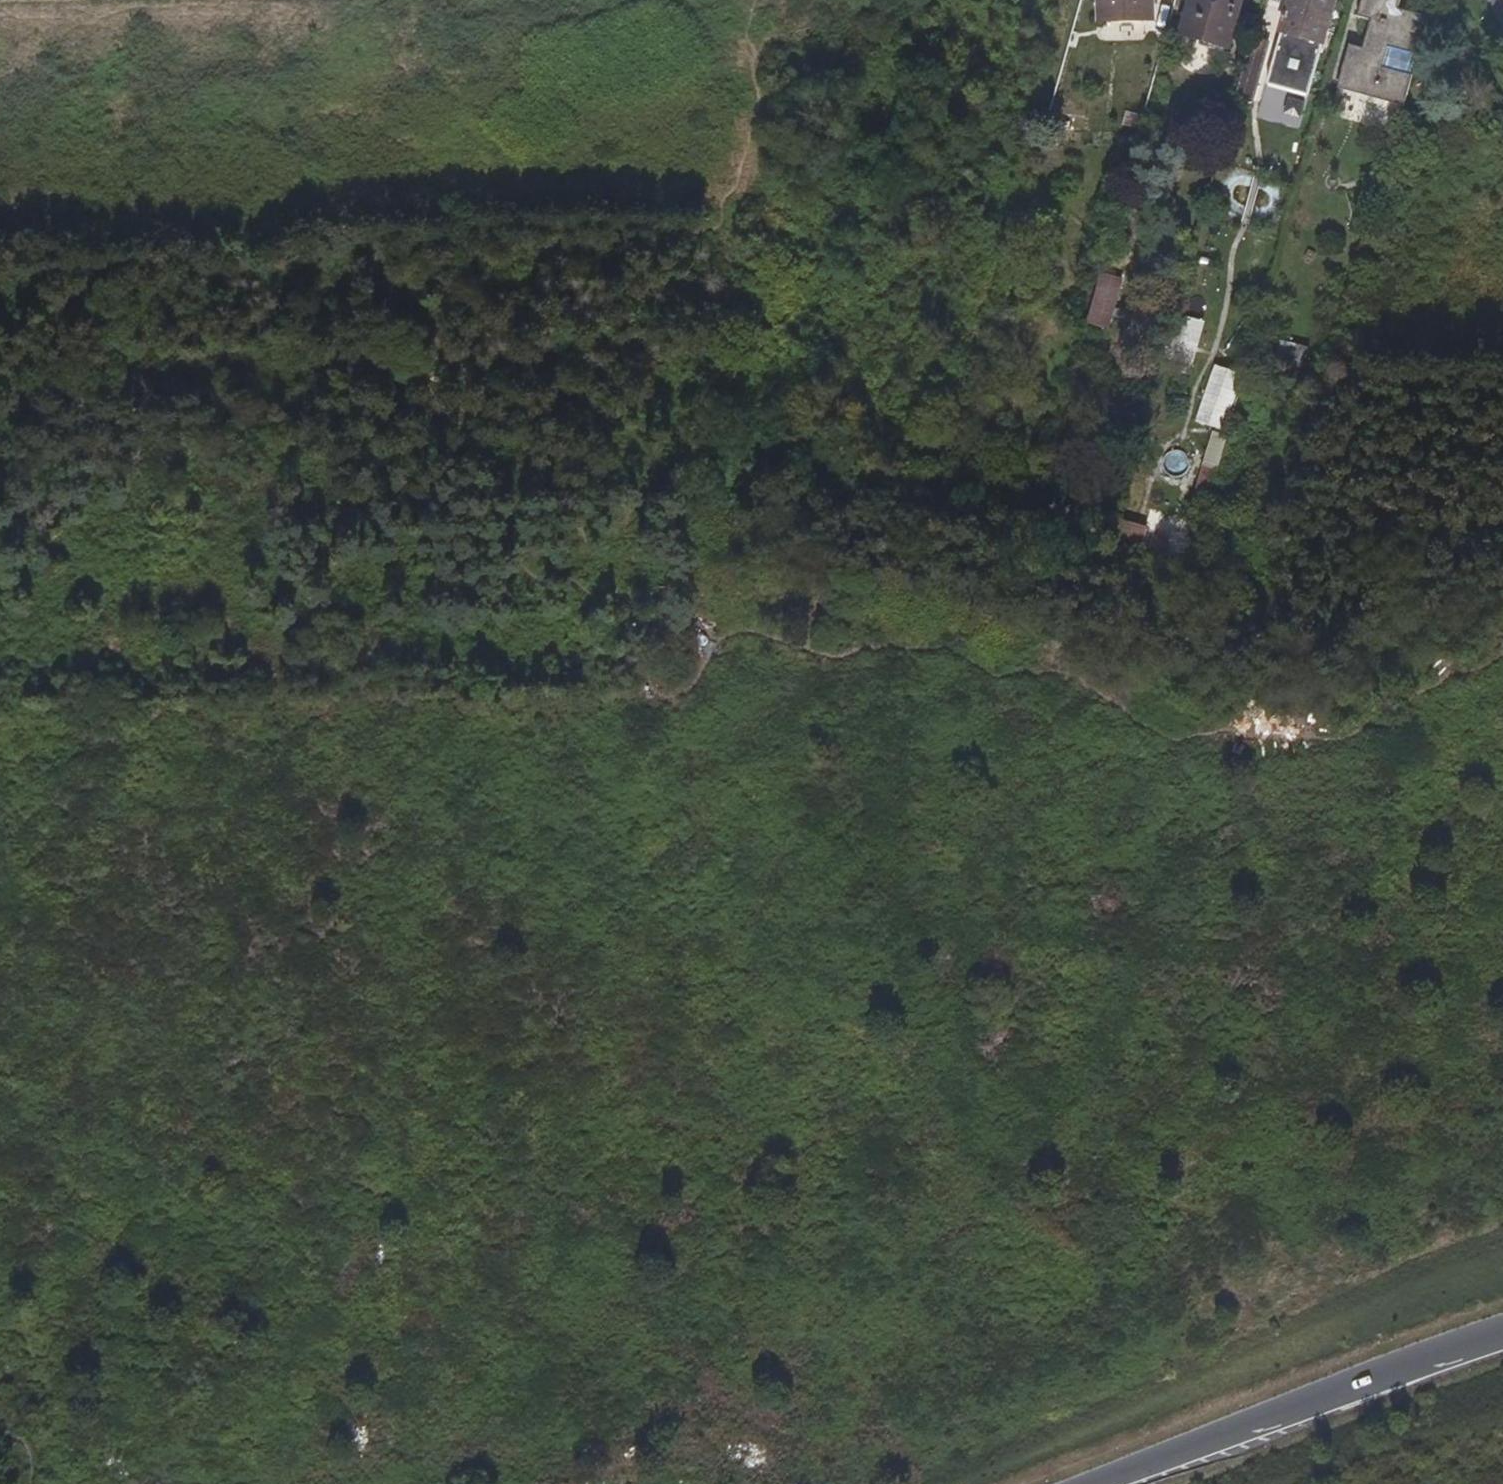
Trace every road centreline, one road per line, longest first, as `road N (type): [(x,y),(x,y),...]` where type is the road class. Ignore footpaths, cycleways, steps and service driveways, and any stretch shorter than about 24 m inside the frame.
road 1 (primary): [(1502,1335),(1095,1483)]

